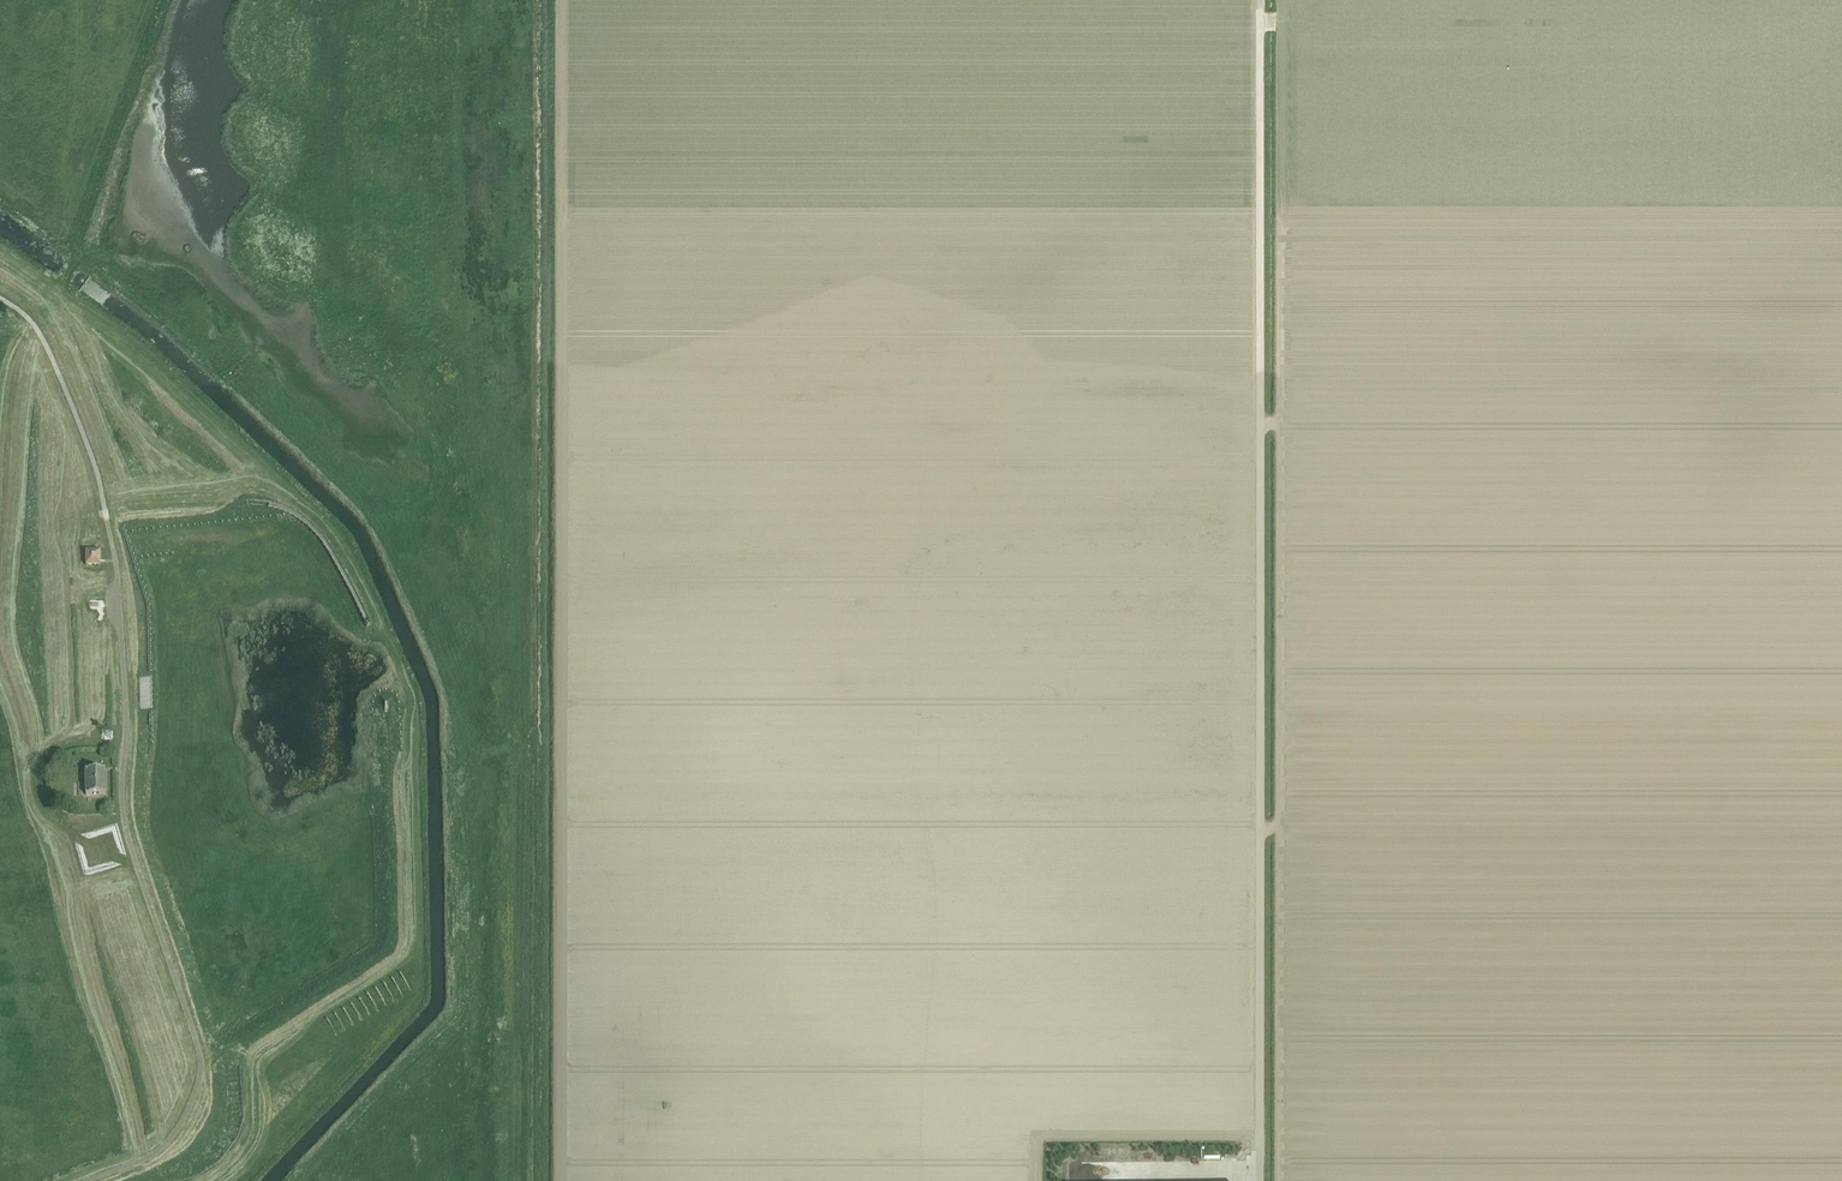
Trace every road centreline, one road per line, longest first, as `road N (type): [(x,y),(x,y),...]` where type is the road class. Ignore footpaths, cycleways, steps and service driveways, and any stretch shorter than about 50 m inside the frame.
road 1 (track): [(131,1165),(136,1142),(71,947),(51,848),(0,688)]
road 2 (track): [(534,787),(531,1180)]
road 3 (track): [(0,449),(8,363),(34,325)]

